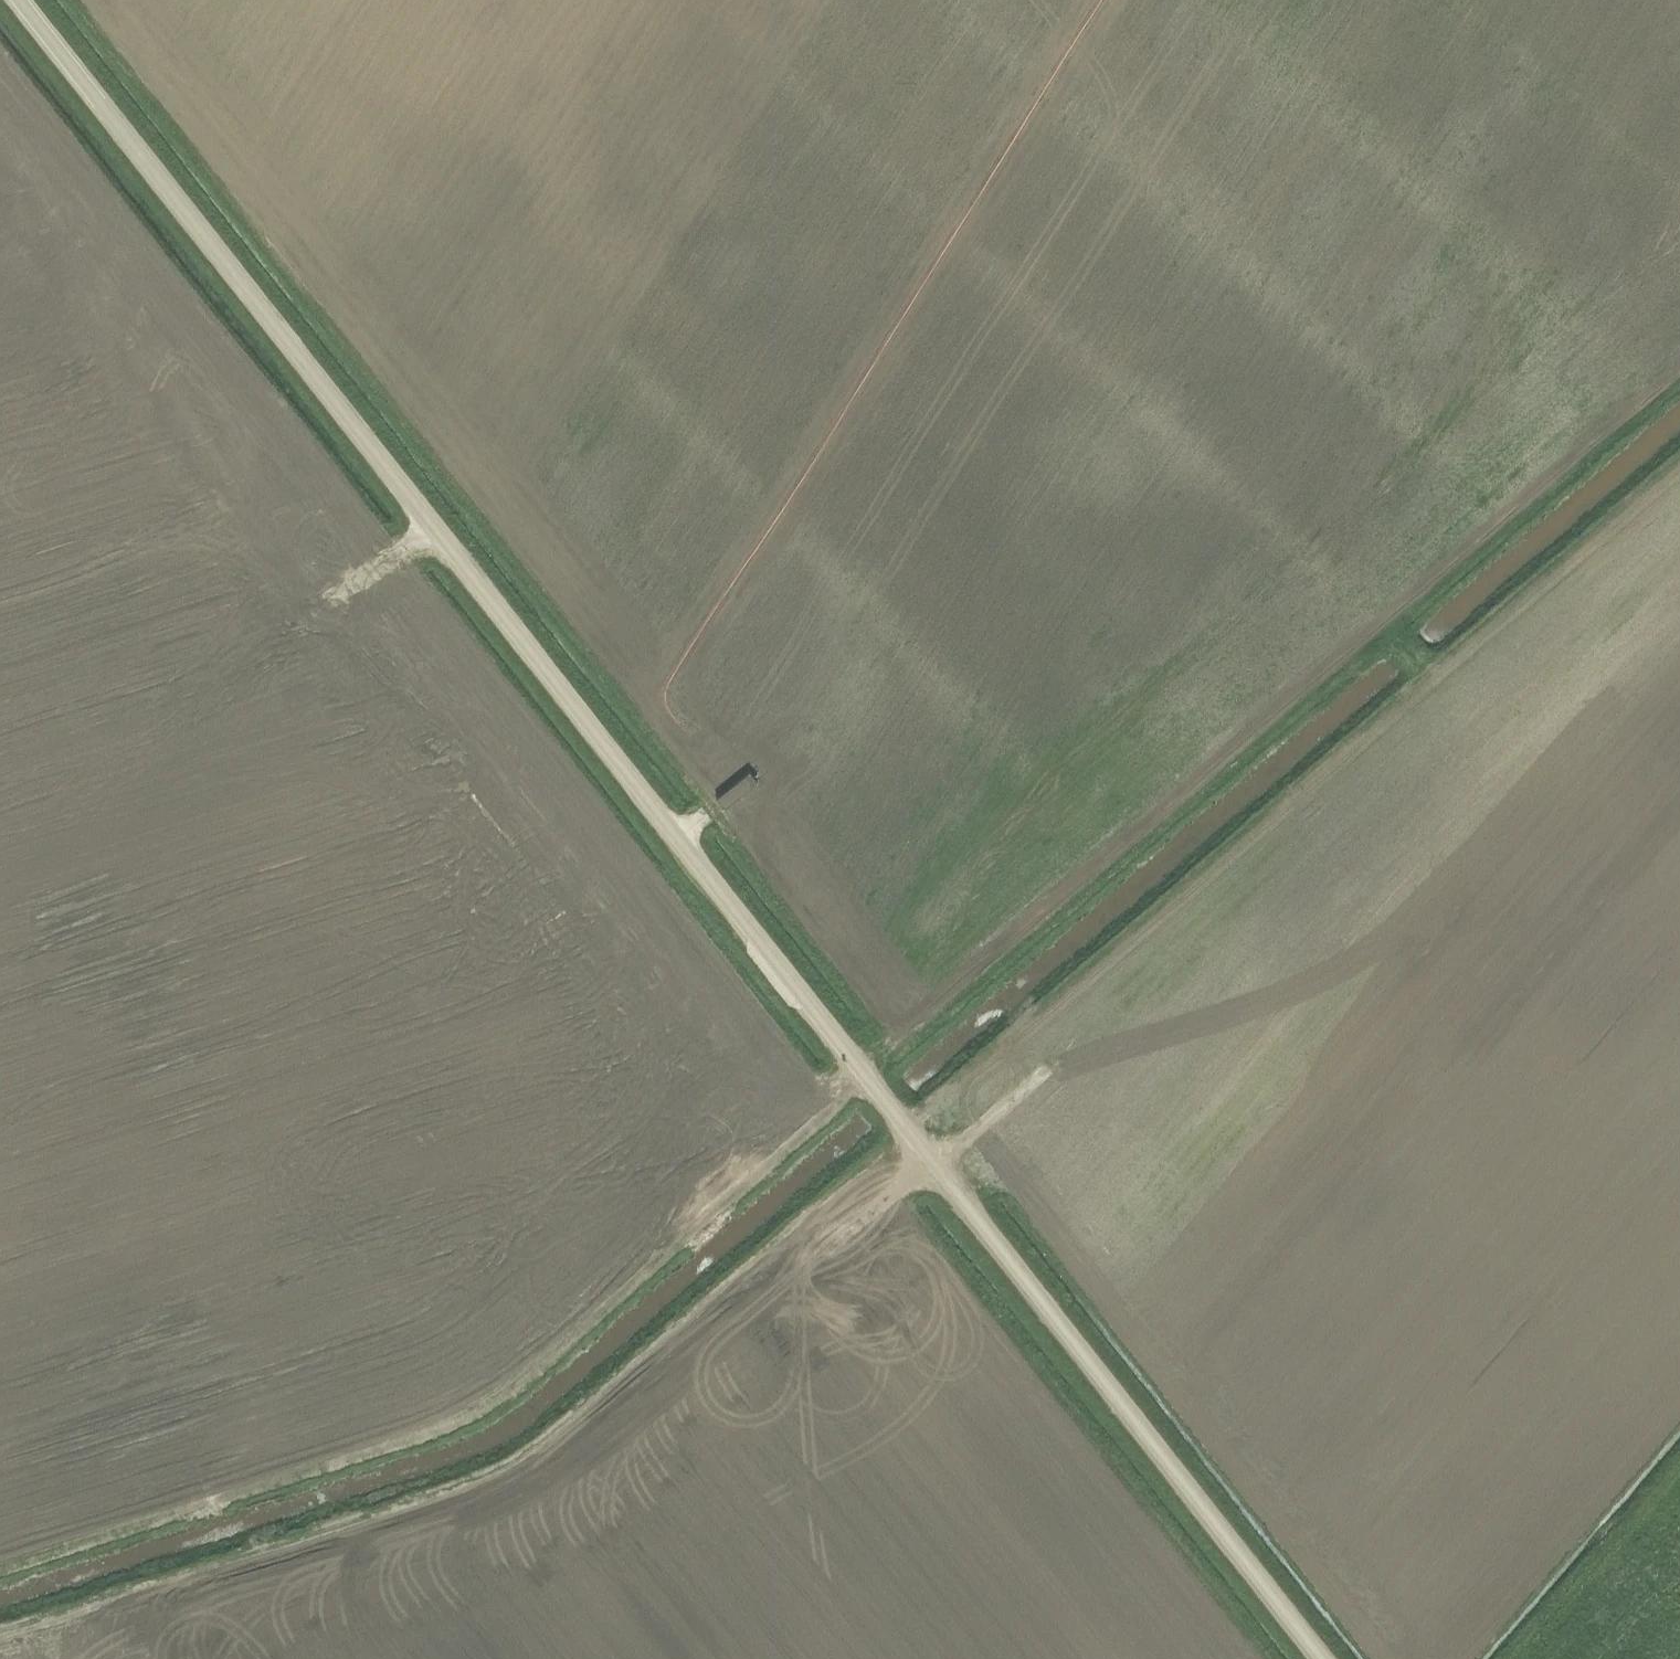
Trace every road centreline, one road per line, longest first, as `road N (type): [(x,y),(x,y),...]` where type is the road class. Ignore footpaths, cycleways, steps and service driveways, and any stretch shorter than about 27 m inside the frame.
road 1 (unclassified): [(1322,1658),(19,0)]

